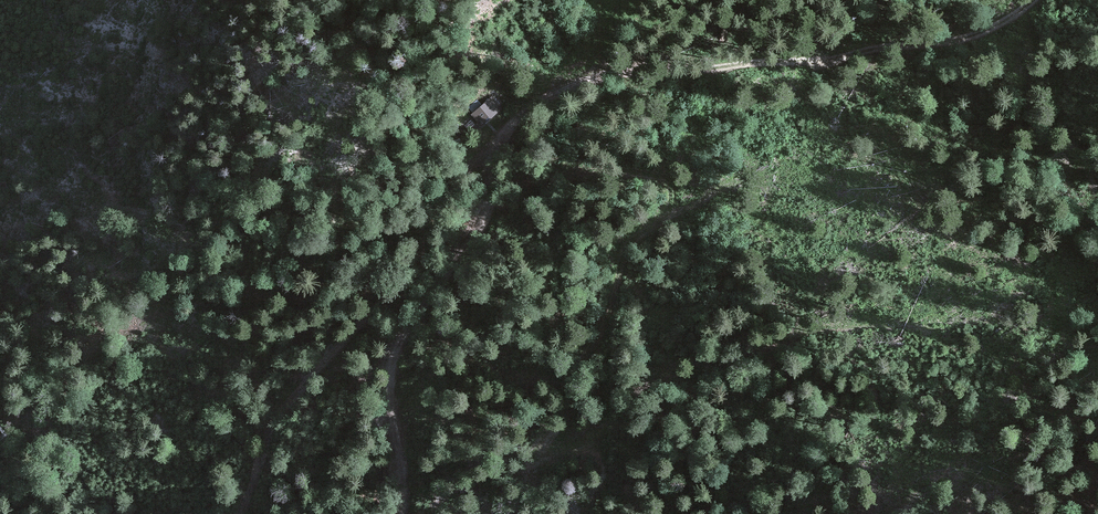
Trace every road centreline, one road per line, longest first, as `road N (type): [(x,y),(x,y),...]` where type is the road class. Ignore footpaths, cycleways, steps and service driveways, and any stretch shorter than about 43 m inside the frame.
road 1 (track): [(487,191),(676,171),(714,180),(720,196),(641,236),(619,263),(602,335),(546,442),(554,455),(585,442),(648,382),(689,357),(731,355),(810,330),(930,323)]
road 2 (track): [(1035,0),(970,39),(884,44),(827,62),(626,74),(561,95),(520,119),(494,157),(478,231),(412,324),(392,367),(401,513)]
road 3 (track): [(238,513),(275,422),(418,258),(468,169),(494,157)]

